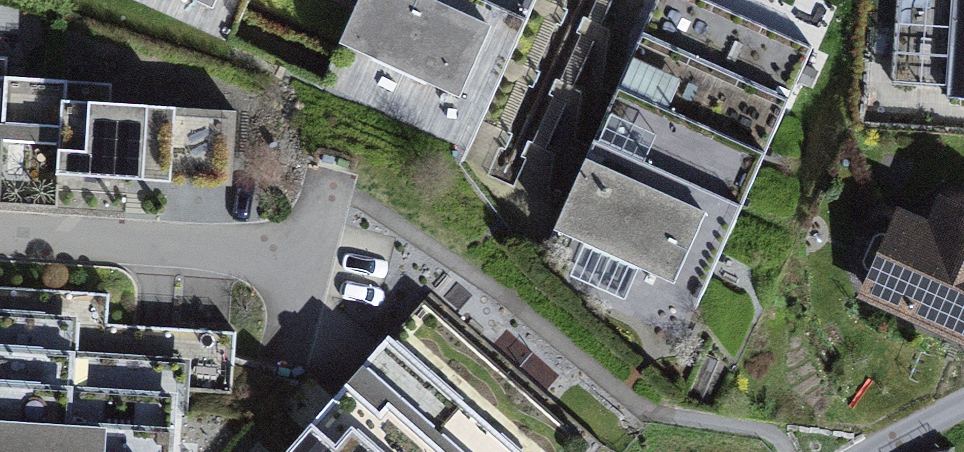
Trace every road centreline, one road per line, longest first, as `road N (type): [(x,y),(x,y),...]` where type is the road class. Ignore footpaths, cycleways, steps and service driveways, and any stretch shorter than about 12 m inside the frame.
road 1 (residential): [(0,241),(324,260)]

